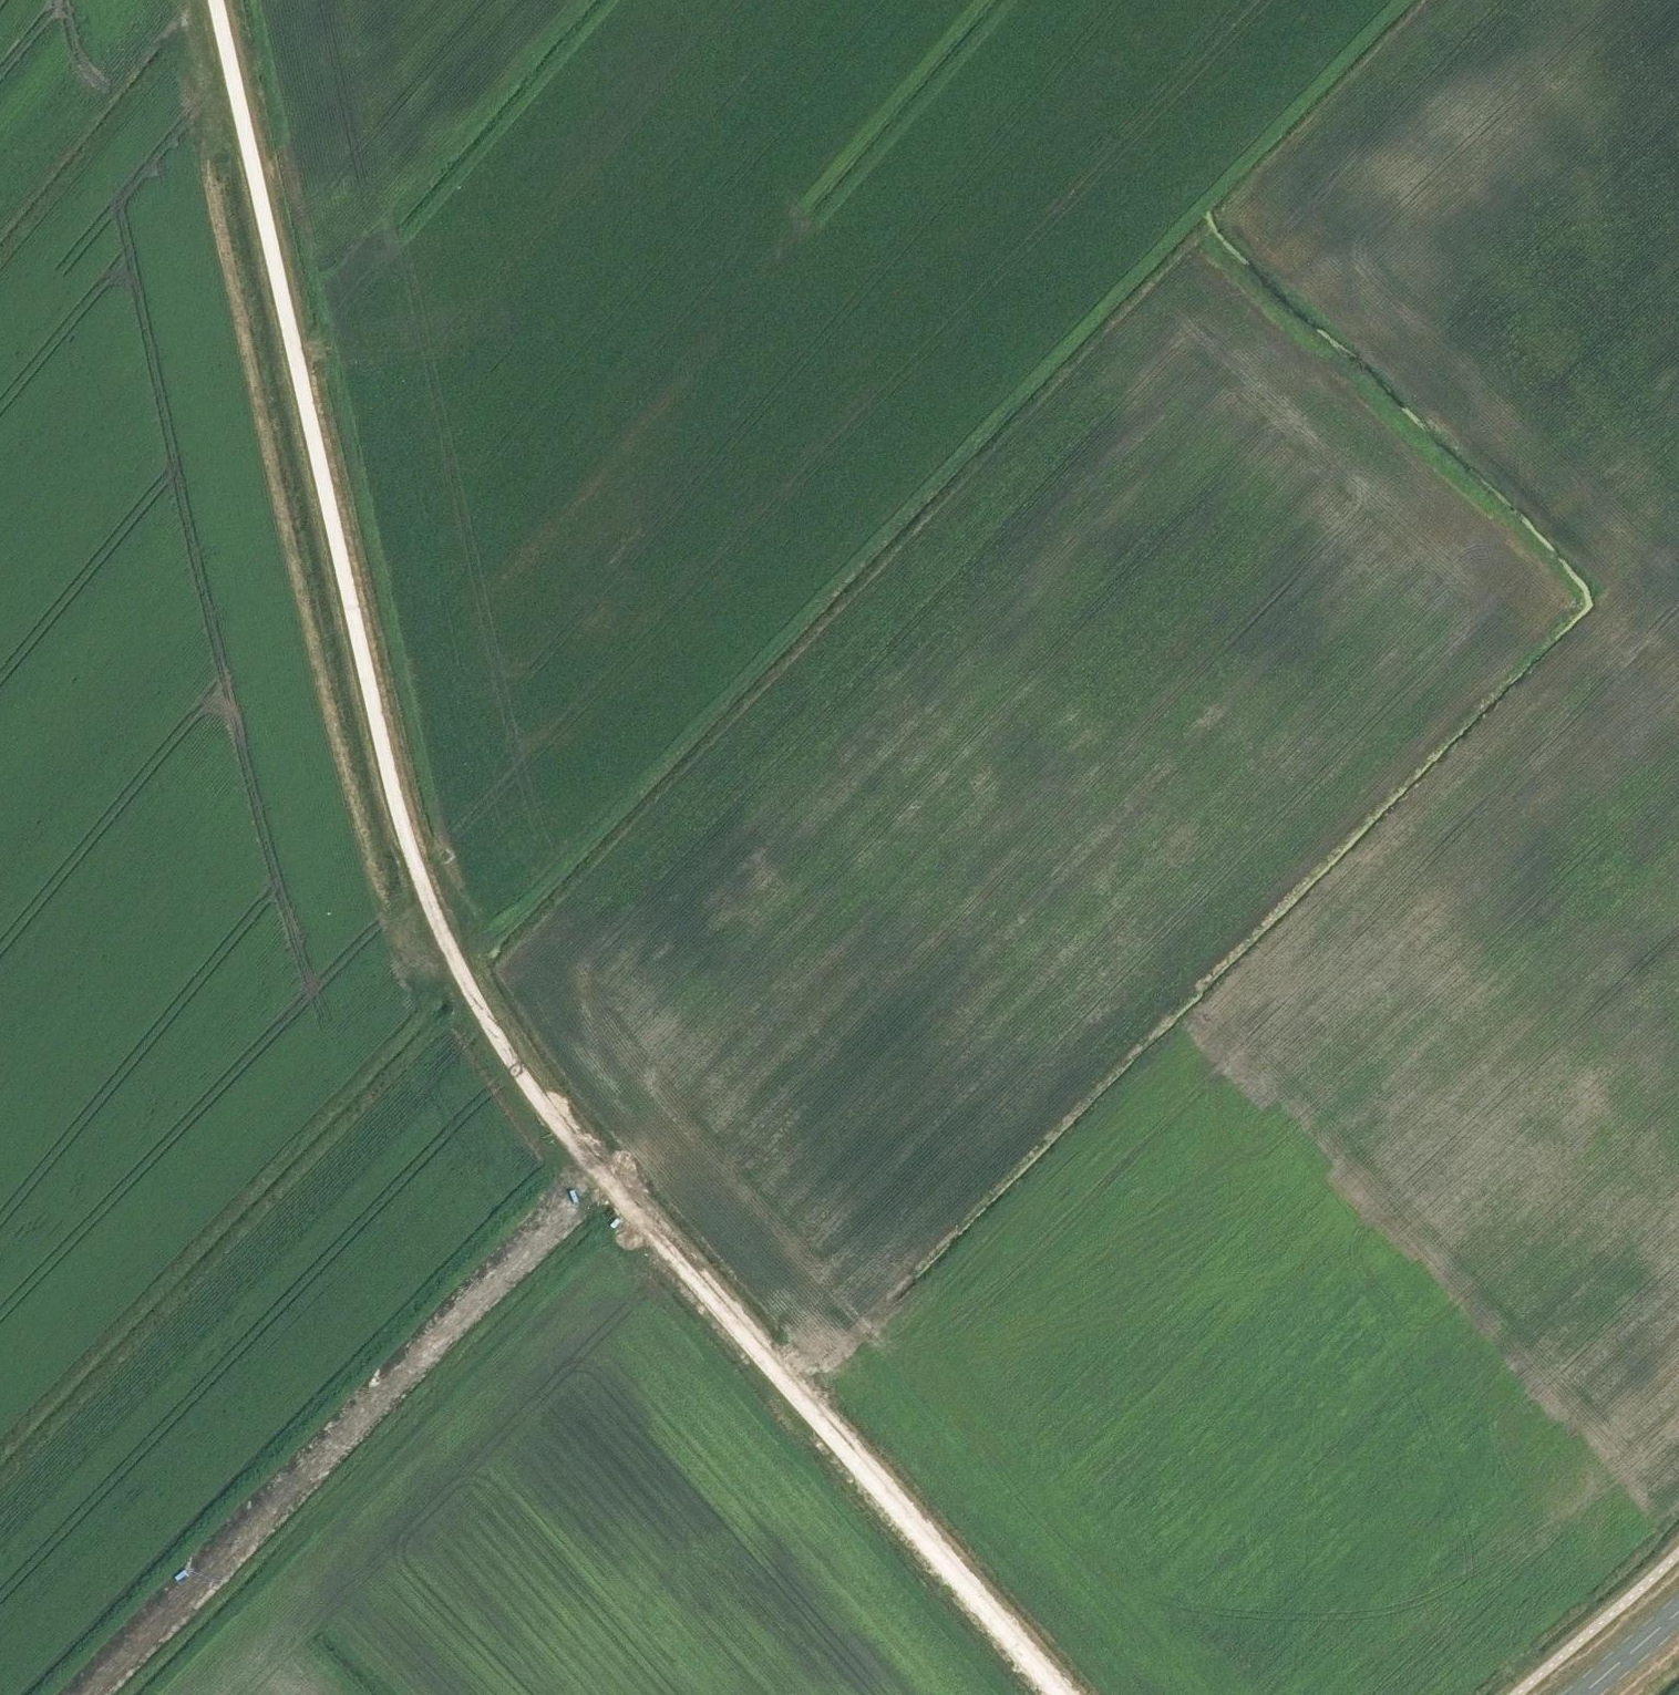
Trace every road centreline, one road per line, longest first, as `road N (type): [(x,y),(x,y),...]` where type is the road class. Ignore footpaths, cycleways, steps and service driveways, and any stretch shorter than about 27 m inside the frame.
road 1 (unclassified): [(1058,1694),(618,1195),(529,1085),(465,981),(422,879),(389,773),(215,0)]
road 2 (tertiary): [(1579,1694),(1678,1608)]

